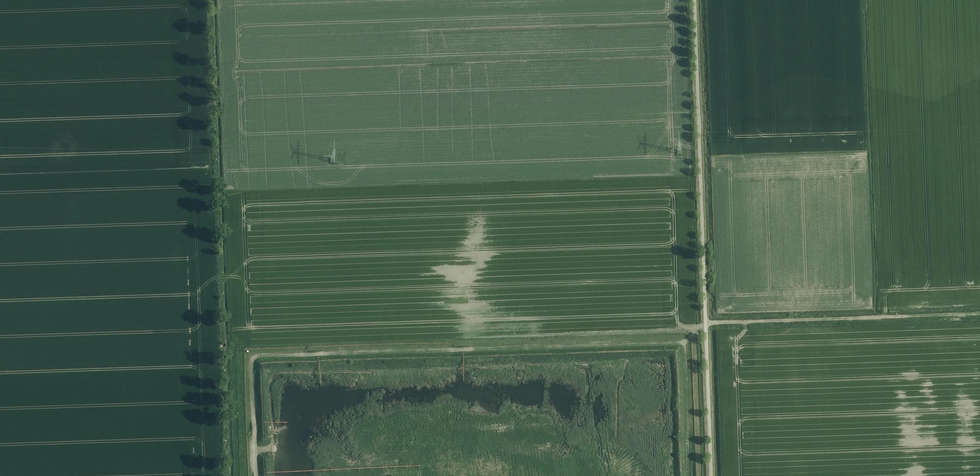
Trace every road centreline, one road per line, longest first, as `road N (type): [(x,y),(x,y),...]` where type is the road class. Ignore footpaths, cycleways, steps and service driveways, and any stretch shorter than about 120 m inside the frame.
road 1 (unclassified): [(711,475),(694,0)]
road 2 (track): [(979,313),(706,323)]

